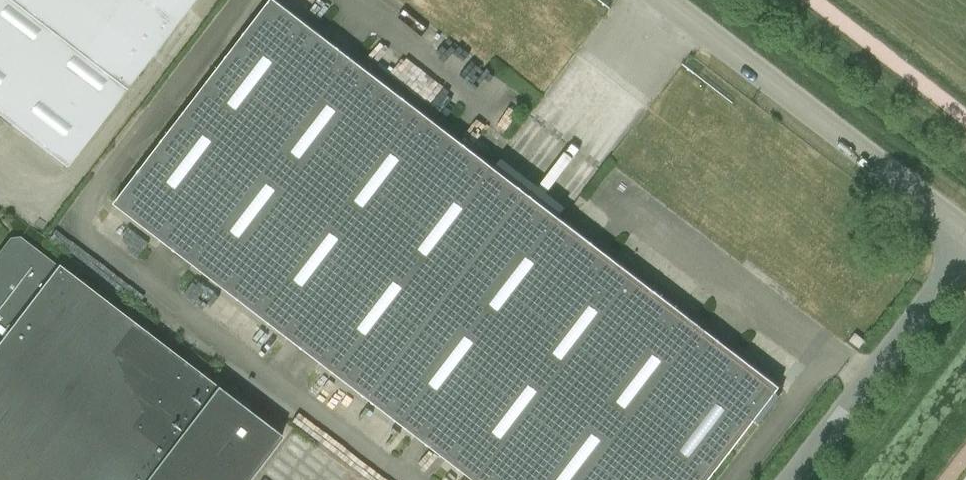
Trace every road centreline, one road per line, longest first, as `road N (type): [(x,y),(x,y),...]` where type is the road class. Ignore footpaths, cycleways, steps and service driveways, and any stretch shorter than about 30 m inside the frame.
road 1 (tertiary): [(661,0),(965,231)]
road 2 (unclassified): [(785,479),(965,242)]

